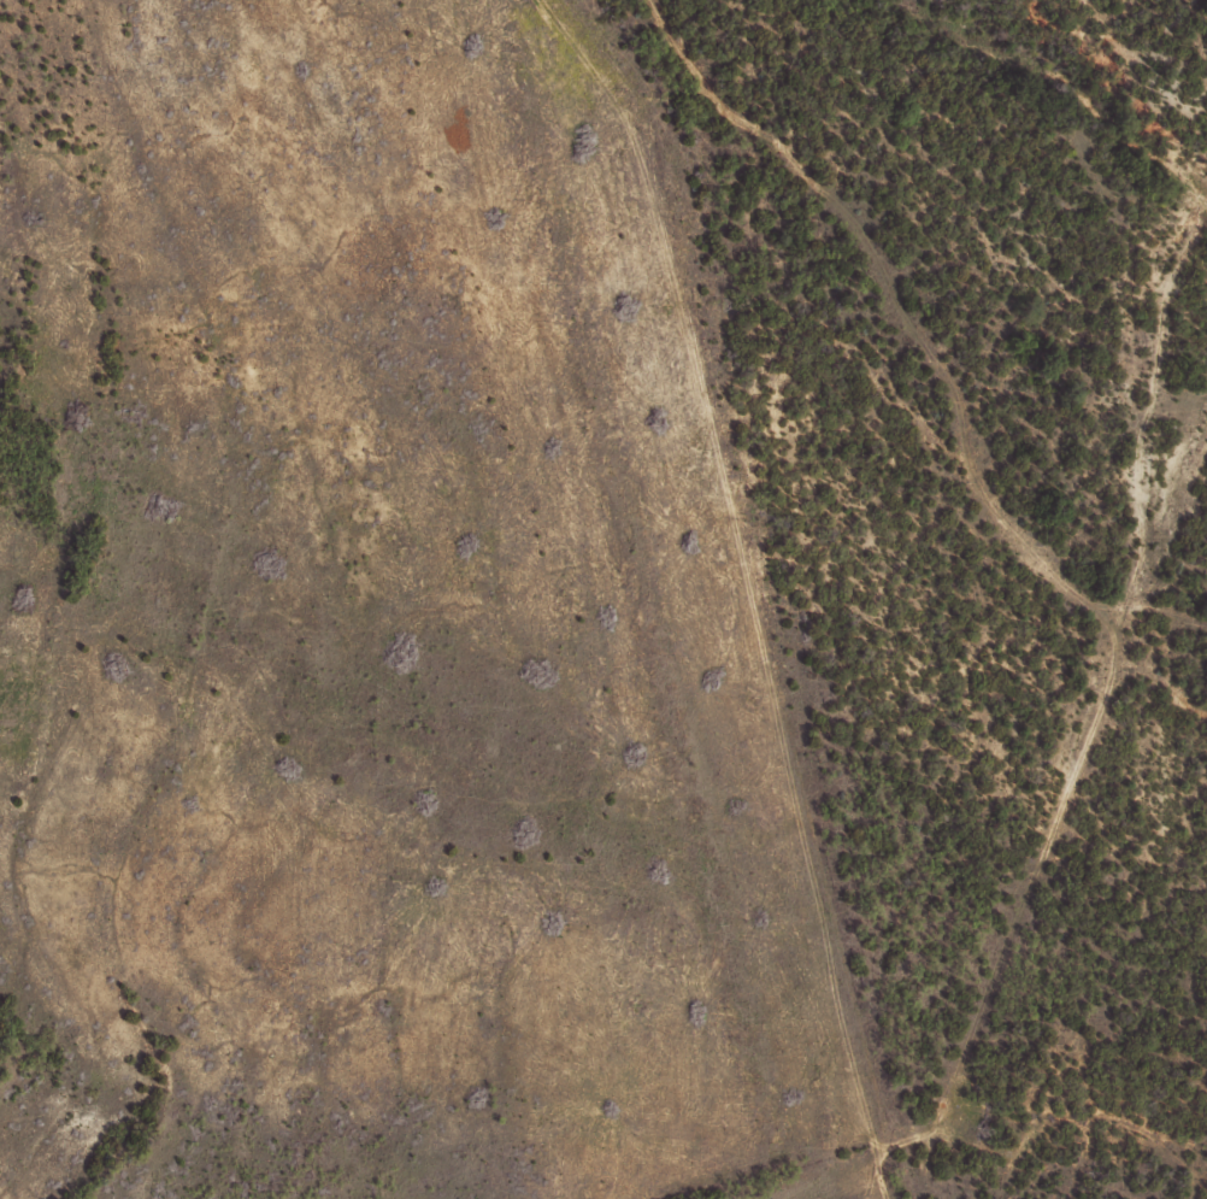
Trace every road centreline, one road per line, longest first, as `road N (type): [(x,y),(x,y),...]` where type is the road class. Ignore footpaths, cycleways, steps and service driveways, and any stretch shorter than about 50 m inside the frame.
road 1 (track): [(619,0),(935,341),(978,451),(929,774),(935,1041),(905,1085),(802,1109),(765,1151),(763,1198)]

